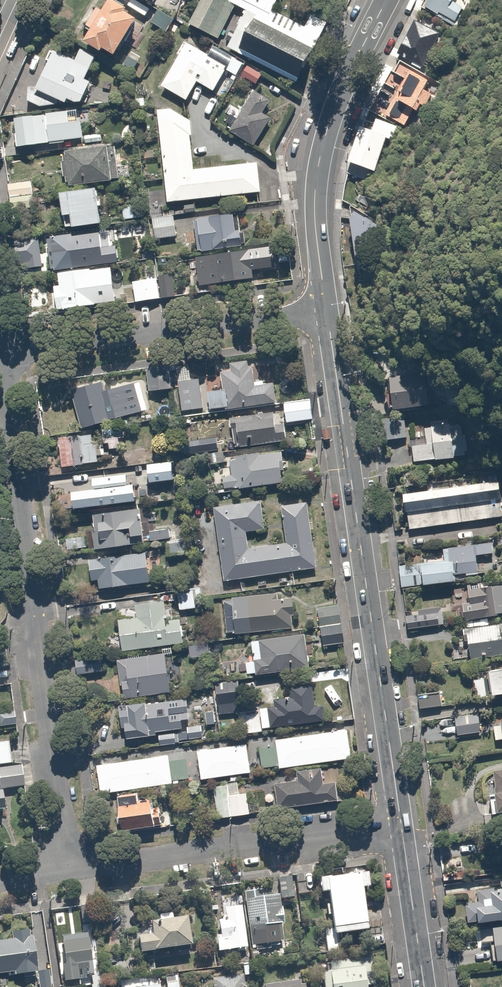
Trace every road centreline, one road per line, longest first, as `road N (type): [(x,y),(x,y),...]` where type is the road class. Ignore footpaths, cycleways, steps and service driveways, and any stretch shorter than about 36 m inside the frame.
road 1 (secondary): [(325,306),(401,828)]
road 2 (residential): [(3,350),(65,870)]
road 3 (residential): [(401,828),(65,870)]
road 4 (residential): [(325,306),(3,350)]
road 5 (secondary): [(386,0),(343,87),(319,164),(314,213),(325,306)]
road 6 (secondary): [(401,828),(424,986)]

